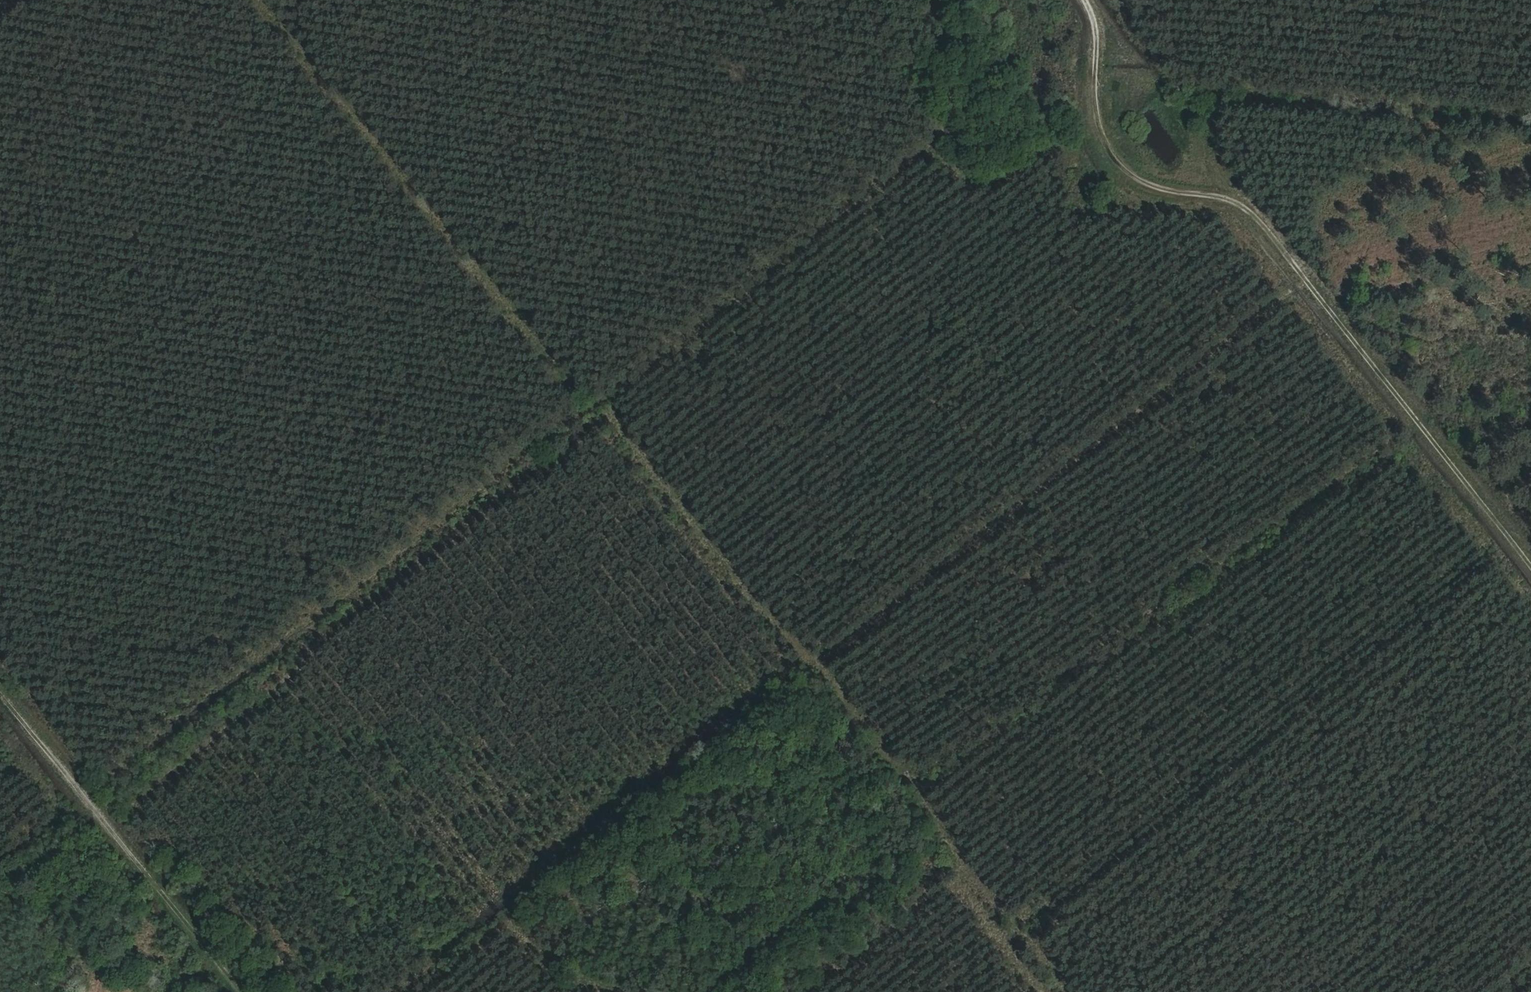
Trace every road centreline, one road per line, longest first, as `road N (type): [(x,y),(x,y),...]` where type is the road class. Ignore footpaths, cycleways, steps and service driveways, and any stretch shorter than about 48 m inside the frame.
road 1 (track): [(1530,542),(1251,184),(1115,186),(1084,0)]
road 2 (track): [(0,685),(244,991)]

